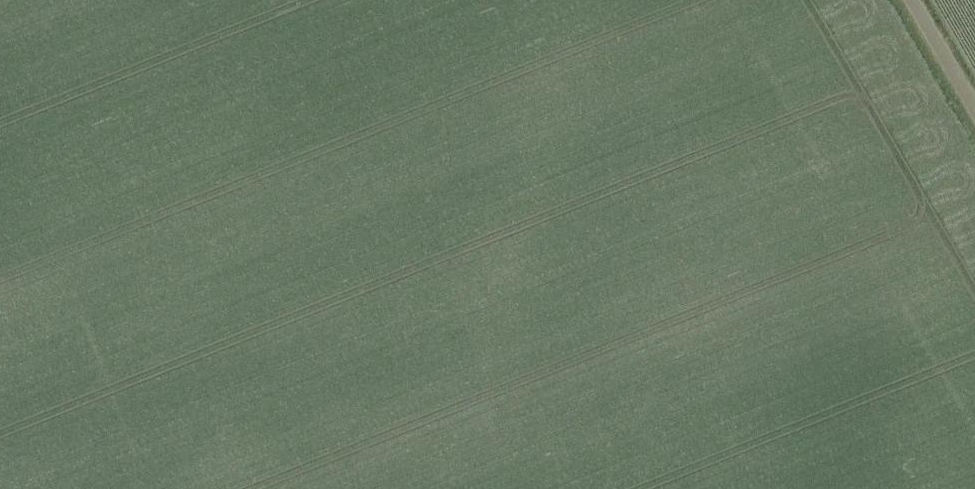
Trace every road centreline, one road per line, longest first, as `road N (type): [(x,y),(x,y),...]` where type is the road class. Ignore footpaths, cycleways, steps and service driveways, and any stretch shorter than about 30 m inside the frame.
road 1 (unclassified): [(974,108),(913,0)]

